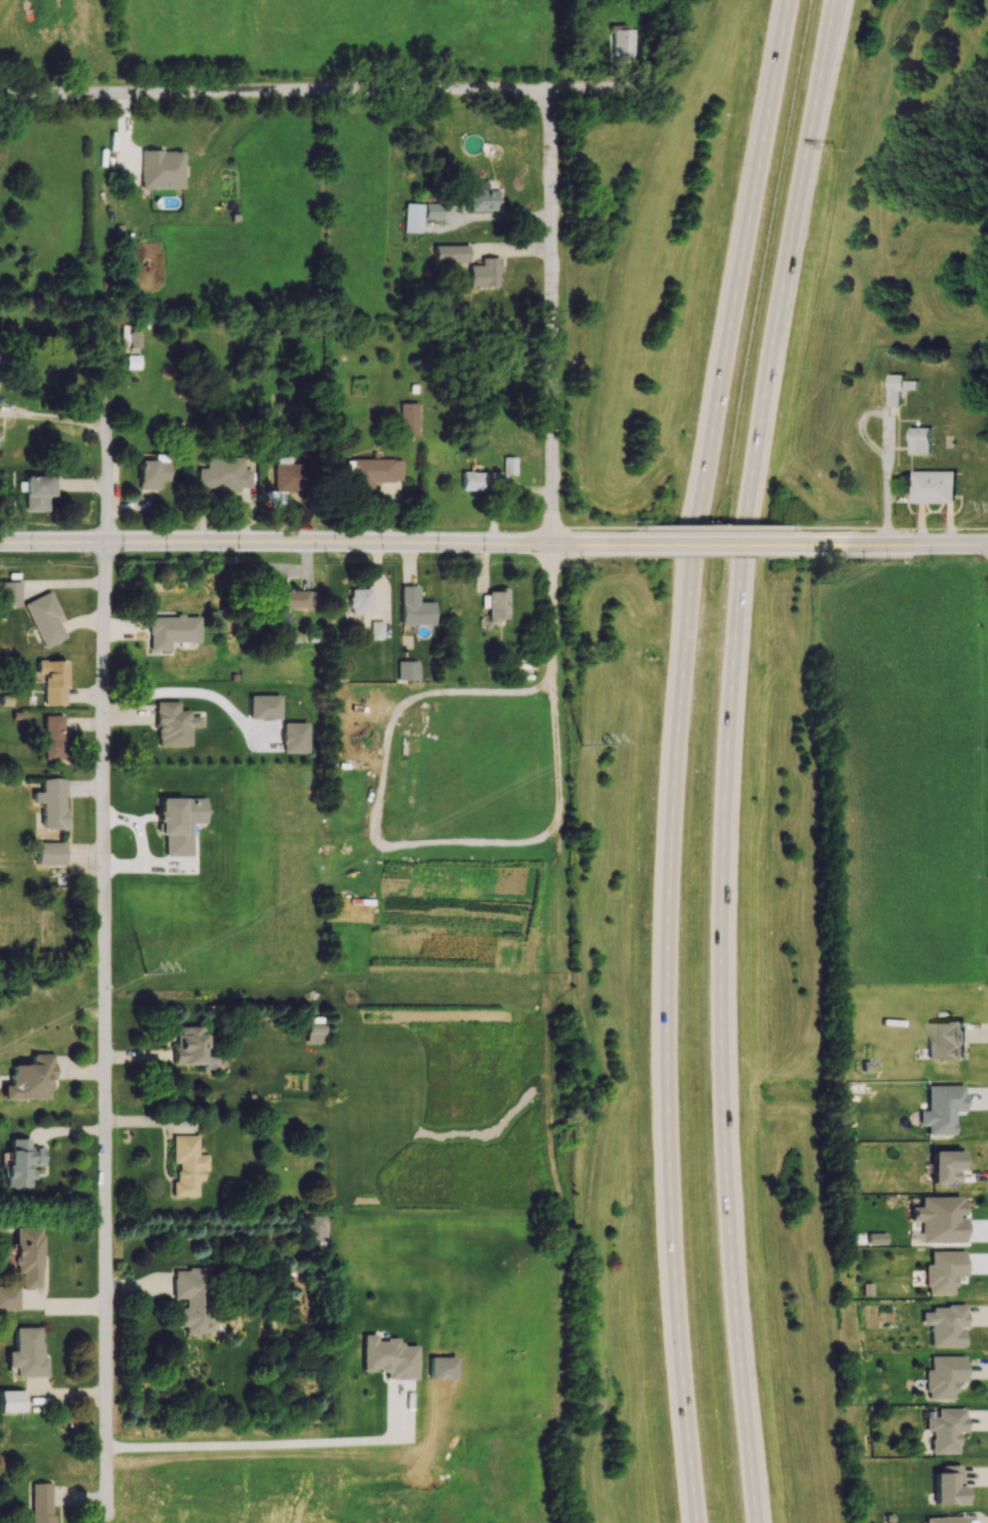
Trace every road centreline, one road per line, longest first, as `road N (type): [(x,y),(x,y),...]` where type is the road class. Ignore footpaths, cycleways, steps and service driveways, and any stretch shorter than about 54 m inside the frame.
road 1 (motorway): [(787,0),(705,473),(669,850),(666,1137),(696,1522)]
road 2 (motorway): [(755,1522),(725,1195),(722,826),(751,483),(833,0)]
road 3 (residential): [(107,1517),(105,542)]
road 4 (residential): [(650,98),(0,97)]
road 5 (tertiary): [(552,544),(105,542)]
road 6 (residential): [(553,98),(552,544)]
road 7 (residential): [(365,1440),(106,1447)]
road 8 (tertiary): [(806,545),(623,545)]
road 9 (tertiary): [(987,544),(806,545)]
road 10 (residential): [(552,544),(552,693)]
road 11 (residential): [(105,542),(105,393)]

